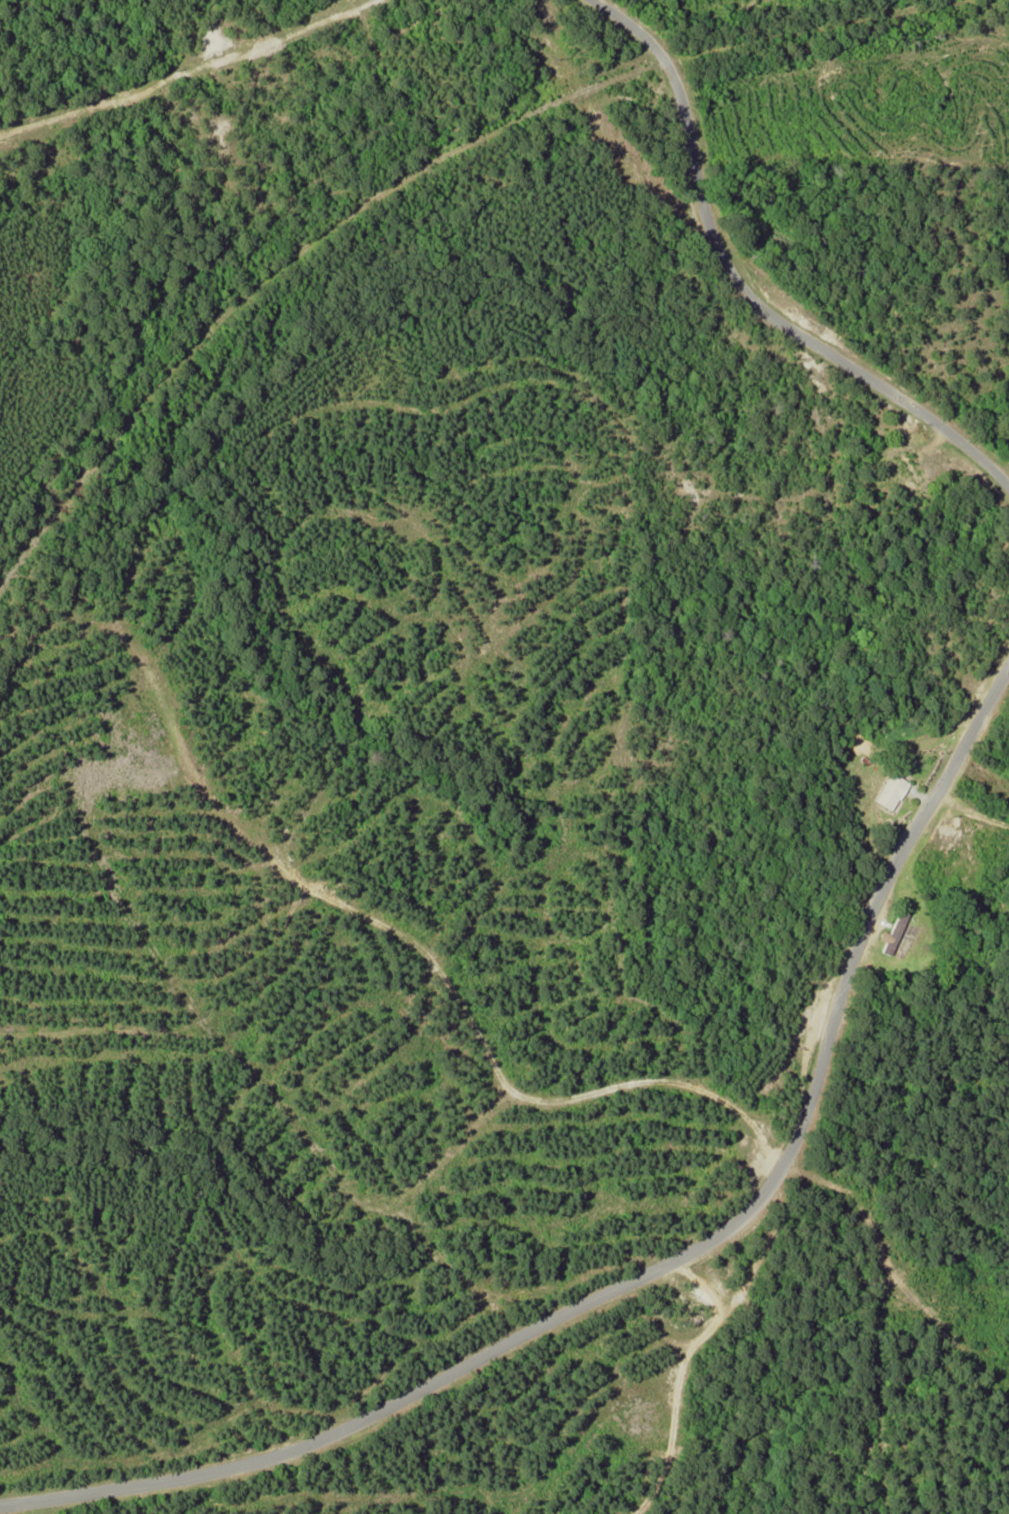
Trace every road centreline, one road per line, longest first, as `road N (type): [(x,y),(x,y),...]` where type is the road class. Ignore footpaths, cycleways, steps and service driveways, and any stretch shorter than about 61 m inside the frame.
road 1 (residential): [(1008,671),(872,907),(781,1169),(718,1238),(276,1457),(0,1506)]
road 2 (residential): [(1008,487),(937,422),(746,293),(712,240),(665,67),(648,41),(595,0)]

